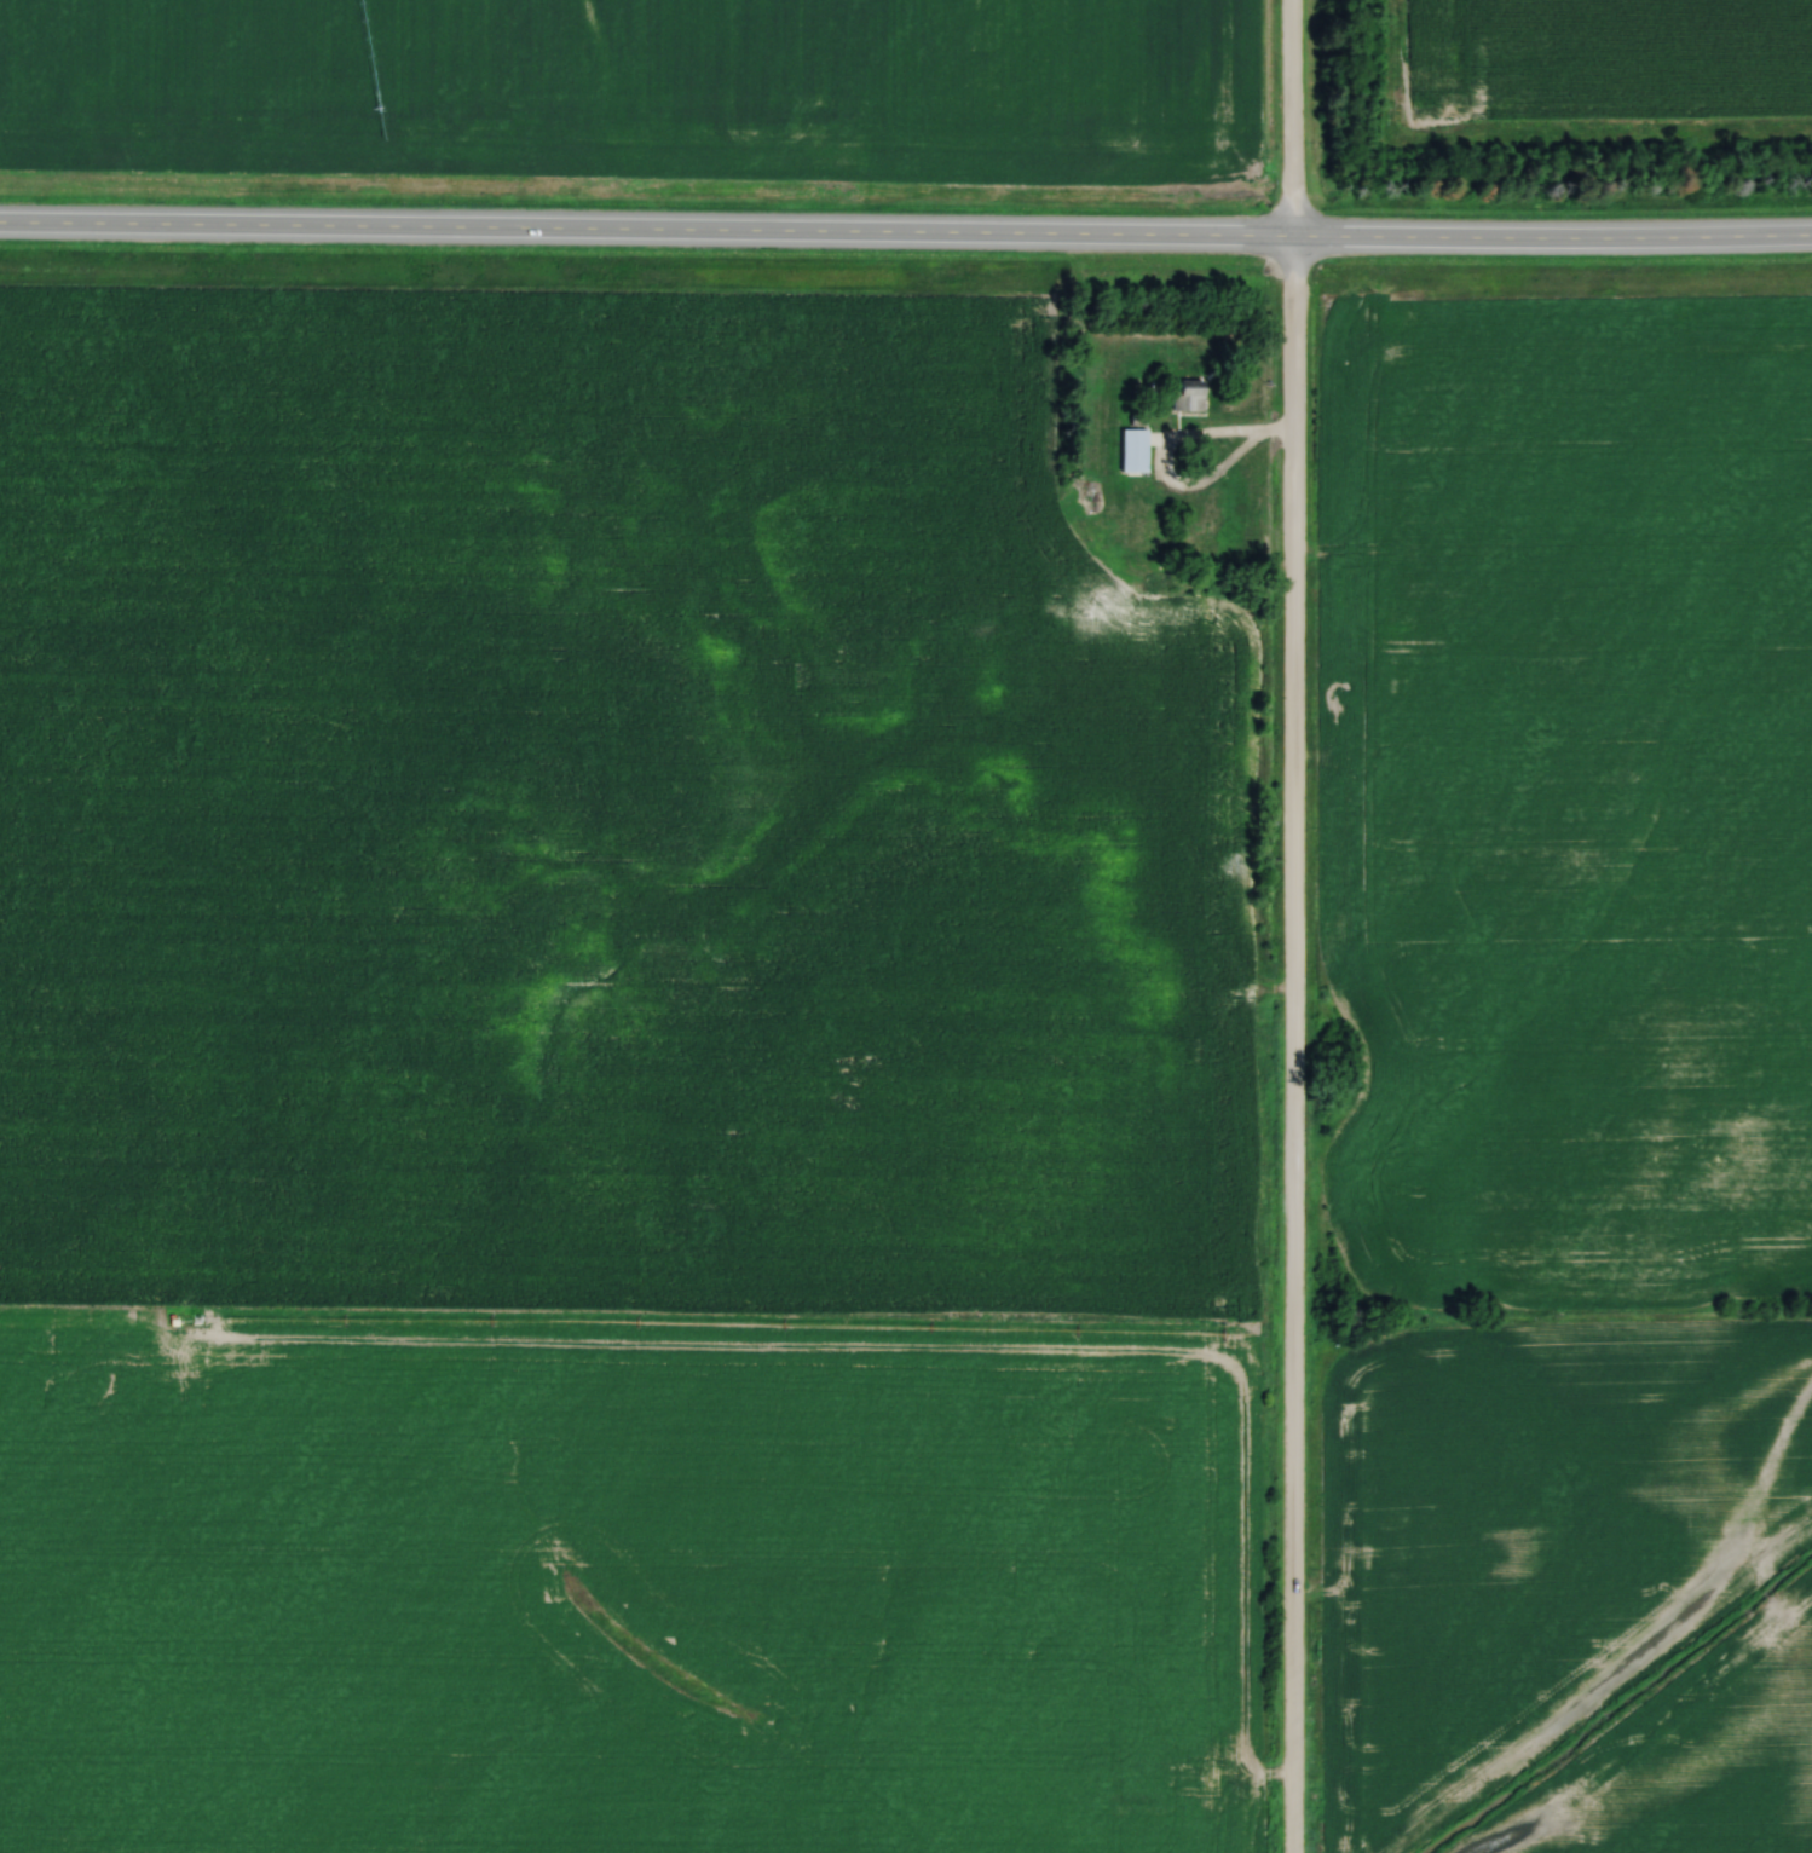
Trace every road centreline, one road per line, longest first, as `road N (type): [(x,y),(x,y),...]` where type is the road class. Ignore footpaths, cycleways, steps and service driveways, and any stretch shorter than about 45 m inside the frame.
road 1 (residential): [(1291,1852),(1292,0)]
road 2 (primary): [(1811,232),(1291,238),(0,225)]

